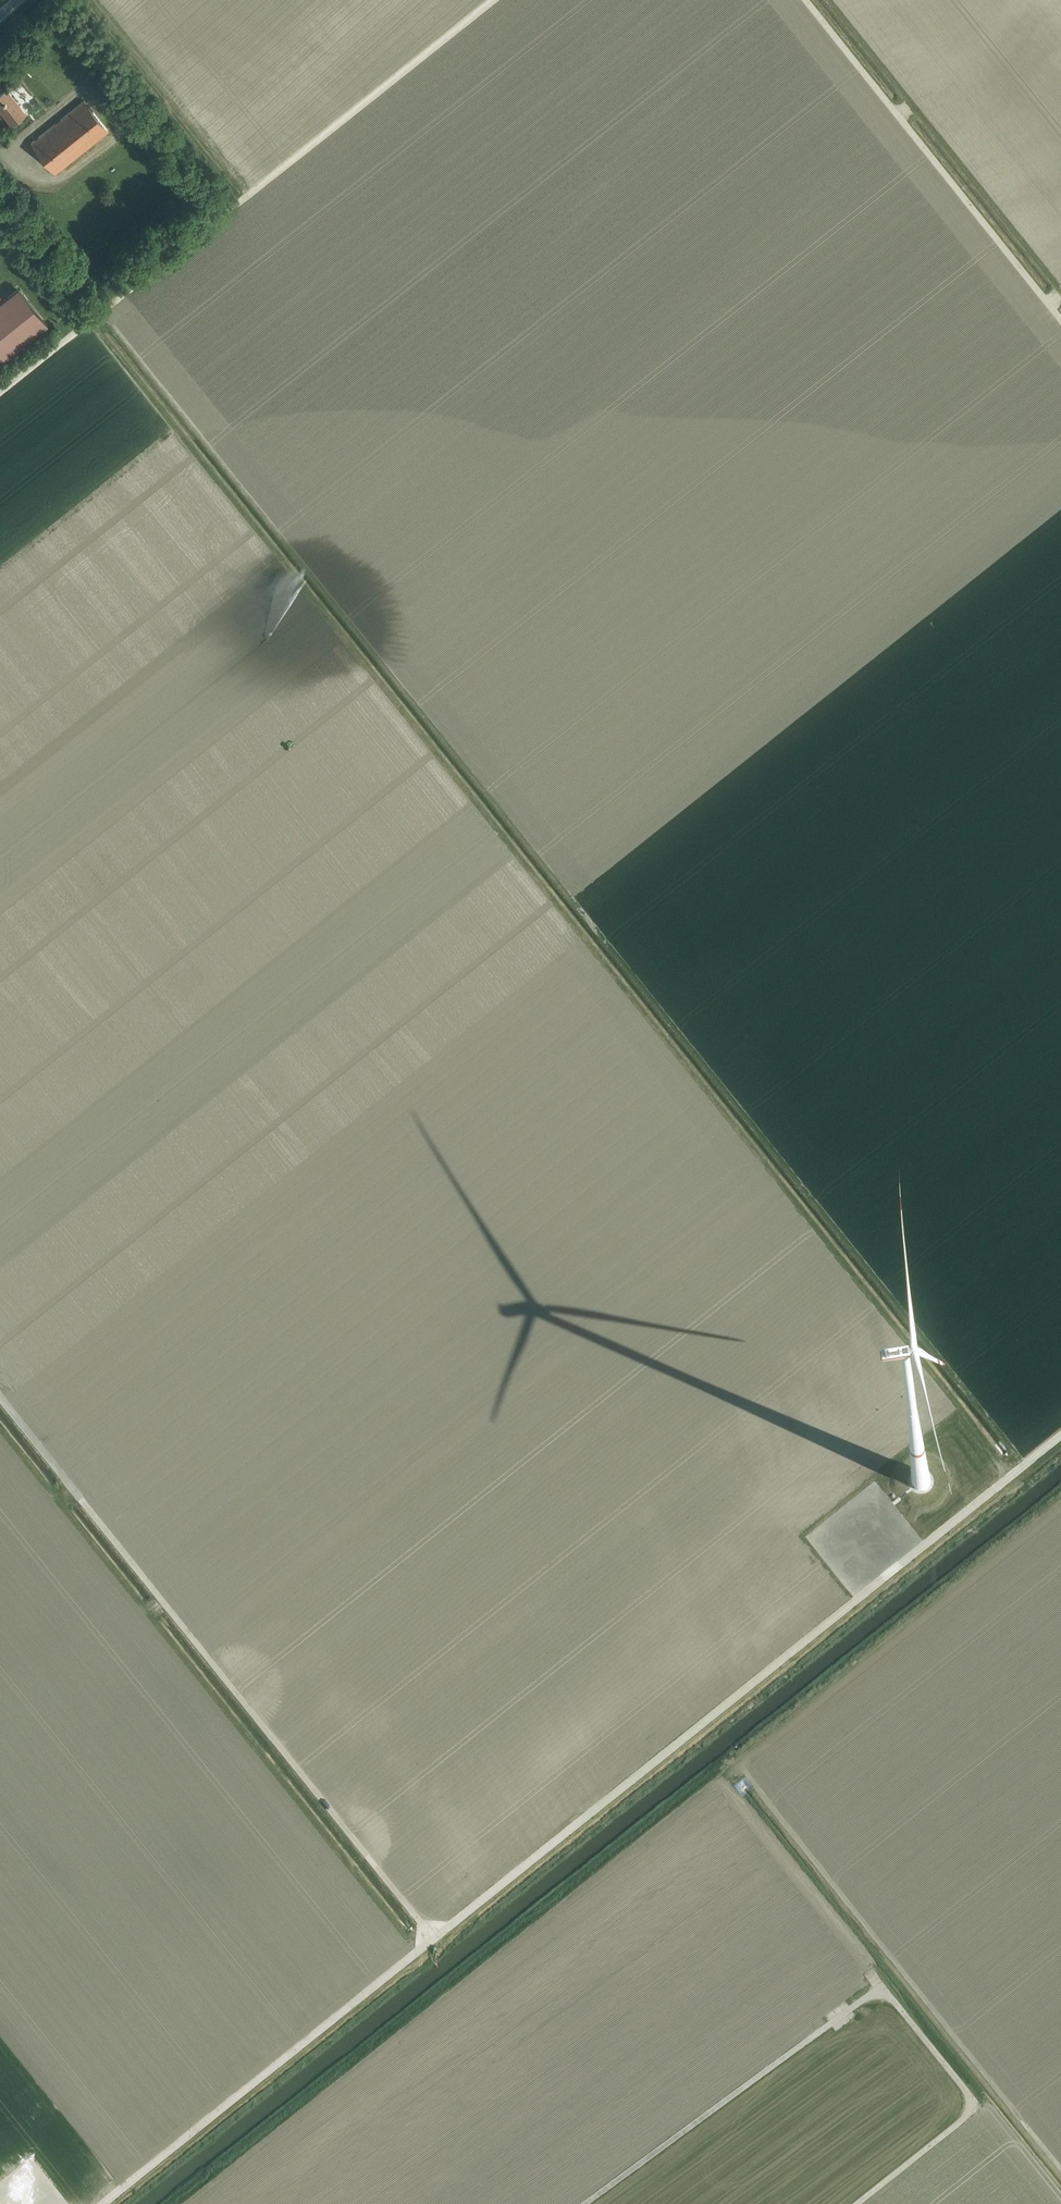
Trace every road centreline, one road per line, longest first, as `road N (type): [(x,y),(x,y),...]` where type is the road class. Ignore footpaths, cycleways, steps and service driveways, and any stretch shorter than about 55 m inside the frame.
road 1 (unclassified): [(434,1938),(0,1399)]
road 2 (track): [(0,393),(494,0)]
road 3 (track): [(811,0),(1060,310)]
road 4 (track): [(587,2203),(883,1987)]

